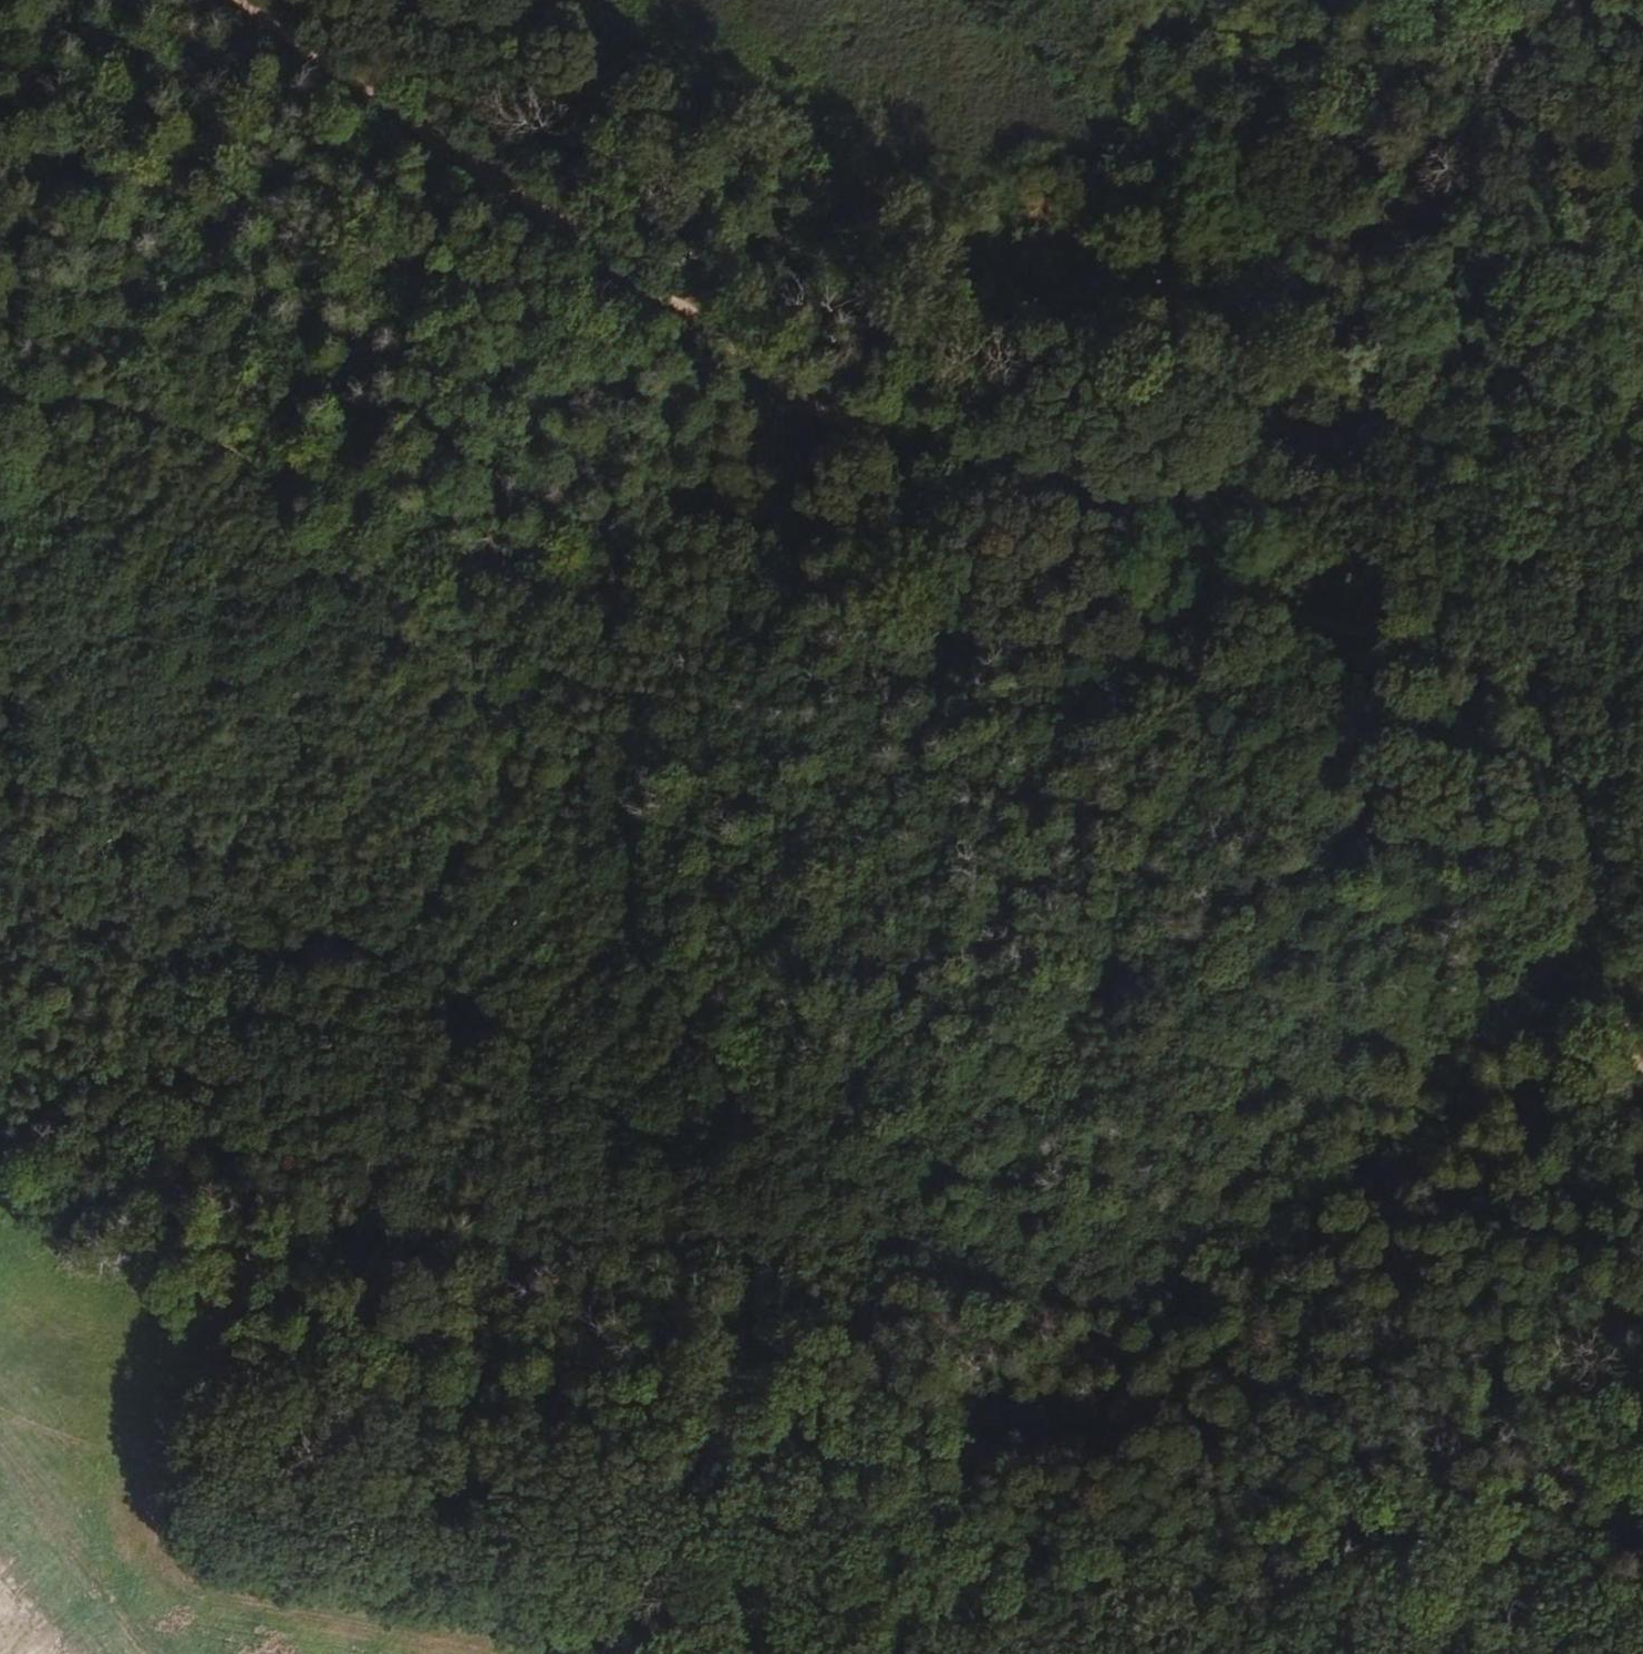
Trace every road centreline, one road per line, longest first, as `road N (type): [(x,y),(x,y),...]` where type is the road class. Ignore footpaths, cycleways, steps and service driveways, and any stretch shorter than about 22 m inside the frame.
road 1 (track): [(1642,960),(1611,867),(1483,687),(1384,638),(1278,601),(1092,498),(826,410),(737,358),(454,139),(222,0)]
road 2 (track): [(1642,1580),(1368,1529),(959,1621)]
road 3 (track): [(1500,0),(1573,67),(1642,104)]

